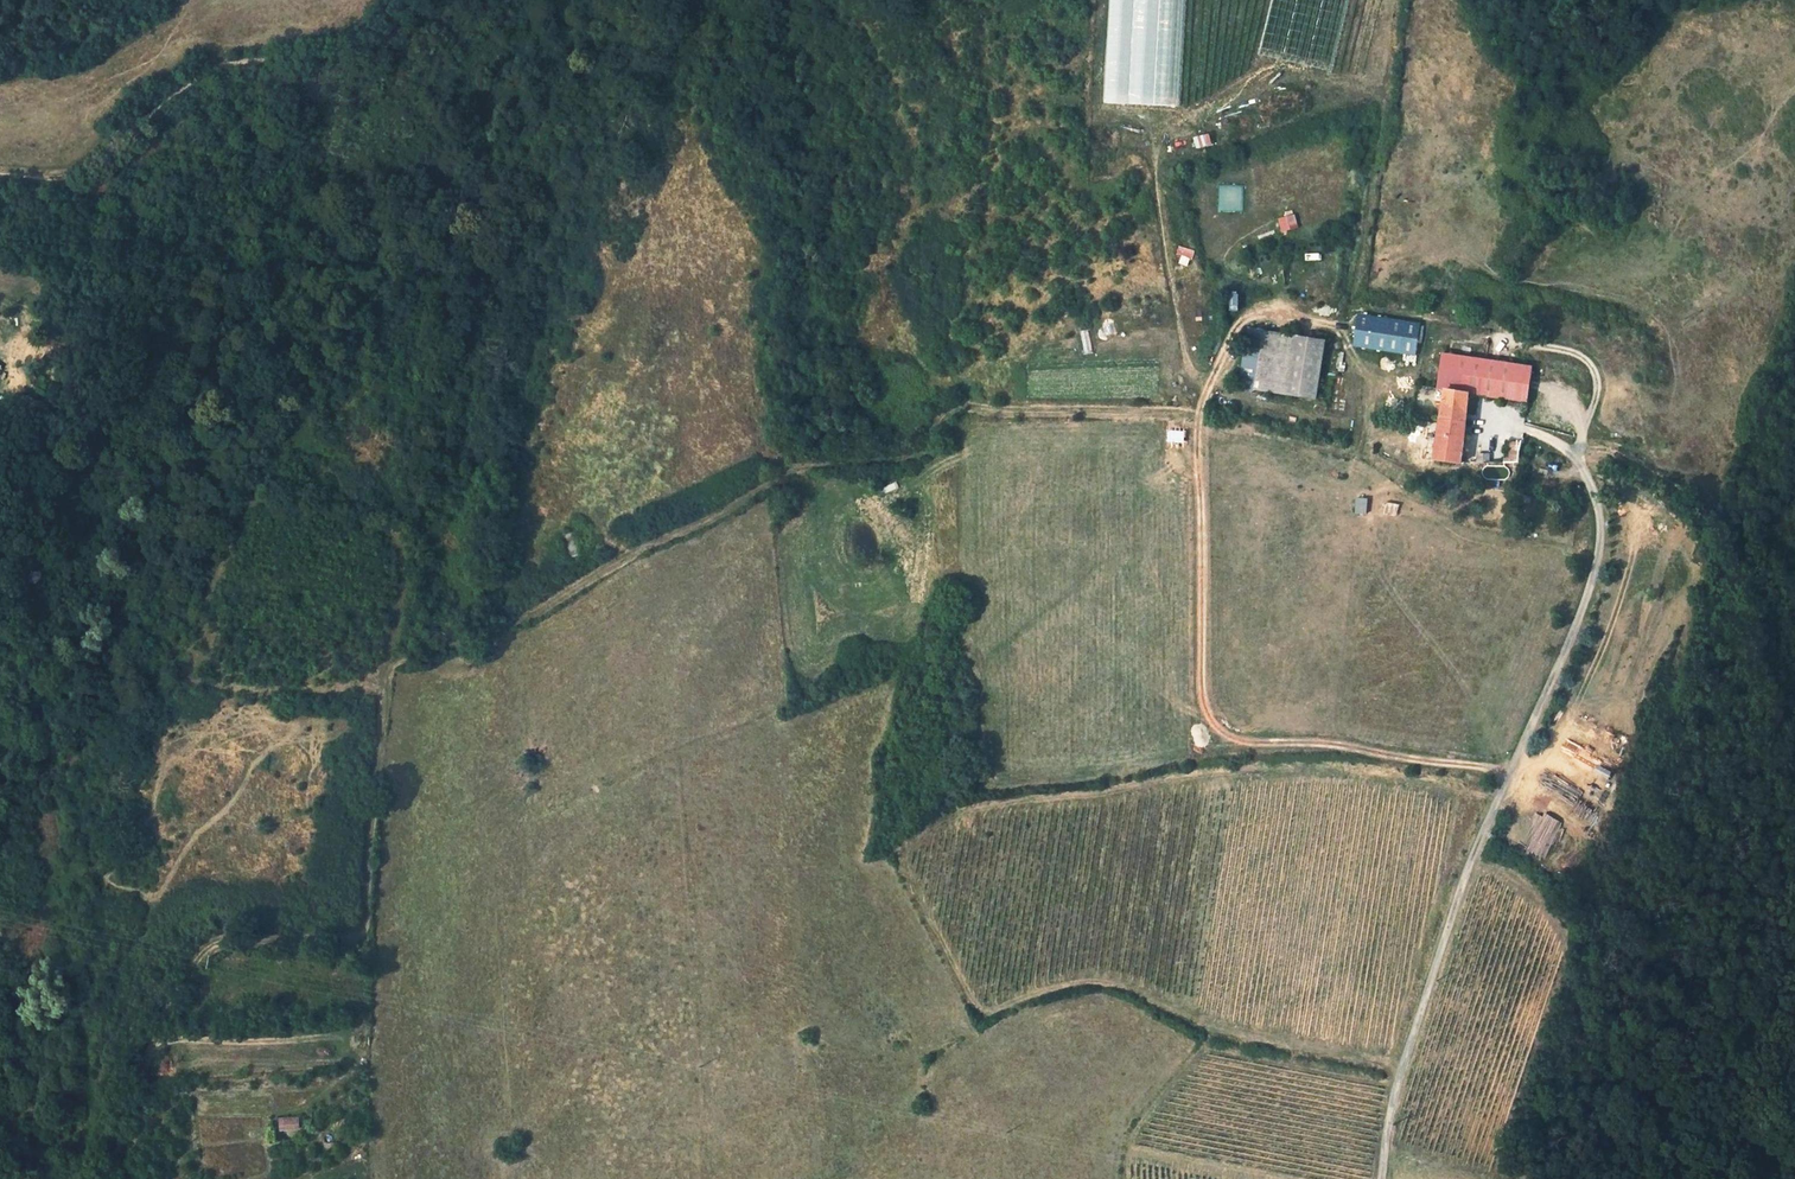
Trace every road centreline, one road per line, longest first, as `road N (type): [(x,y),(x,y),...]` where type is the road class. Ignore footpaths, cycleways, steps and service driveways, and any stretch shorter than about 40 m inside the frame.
road 1 (unclassified): [(1372,1178),(1387,1077),(1459,856),(1558,631),(1586,545),(1584,497),(1562,443),(1520,427)]

